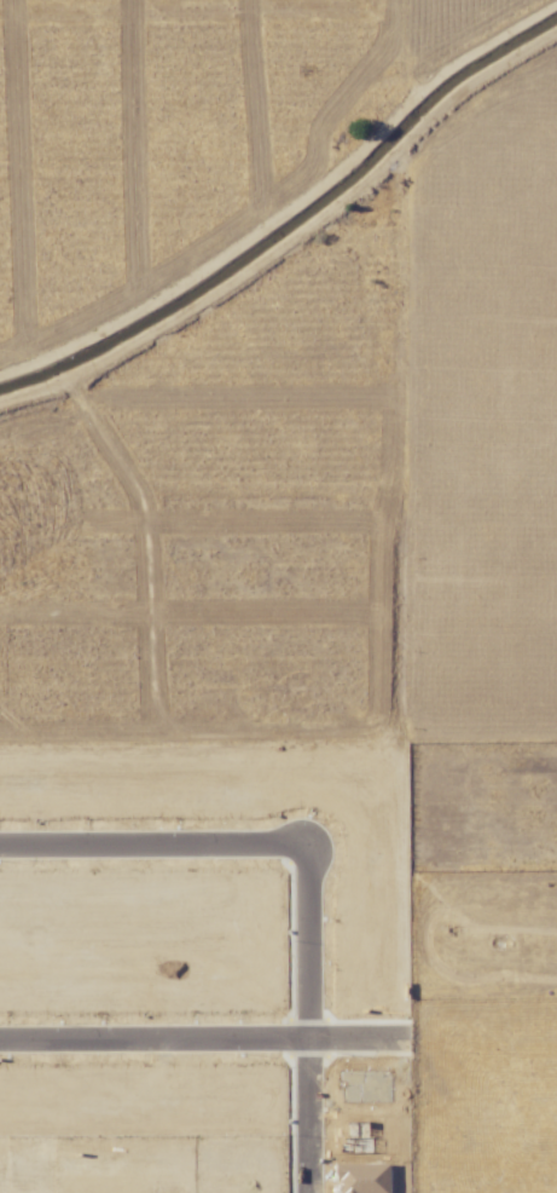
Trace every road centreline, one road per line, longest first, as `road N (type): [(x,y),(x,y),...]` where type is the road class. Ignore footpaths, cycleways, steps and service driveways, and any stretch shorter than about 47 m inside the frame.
road 1 (residential): [(0,843),(296,843),(308,861),(309,1192)]
road 2 (residential): [(0,1039),(306,1041)]

